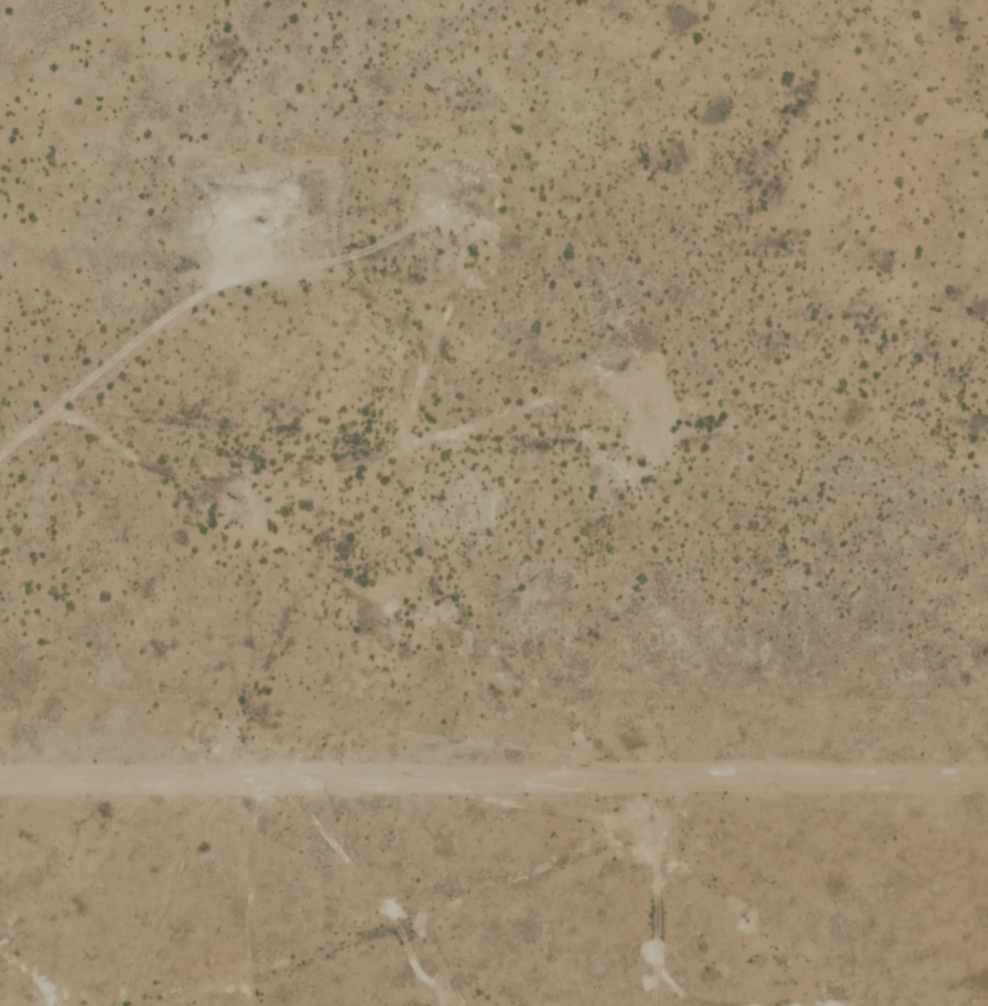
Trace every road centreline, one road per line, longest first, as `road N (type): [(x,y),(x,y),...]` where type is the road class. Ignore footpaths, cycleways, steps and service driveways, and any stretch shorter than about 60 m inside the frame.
road 1 (residential): [(181,502),(367,623)]

